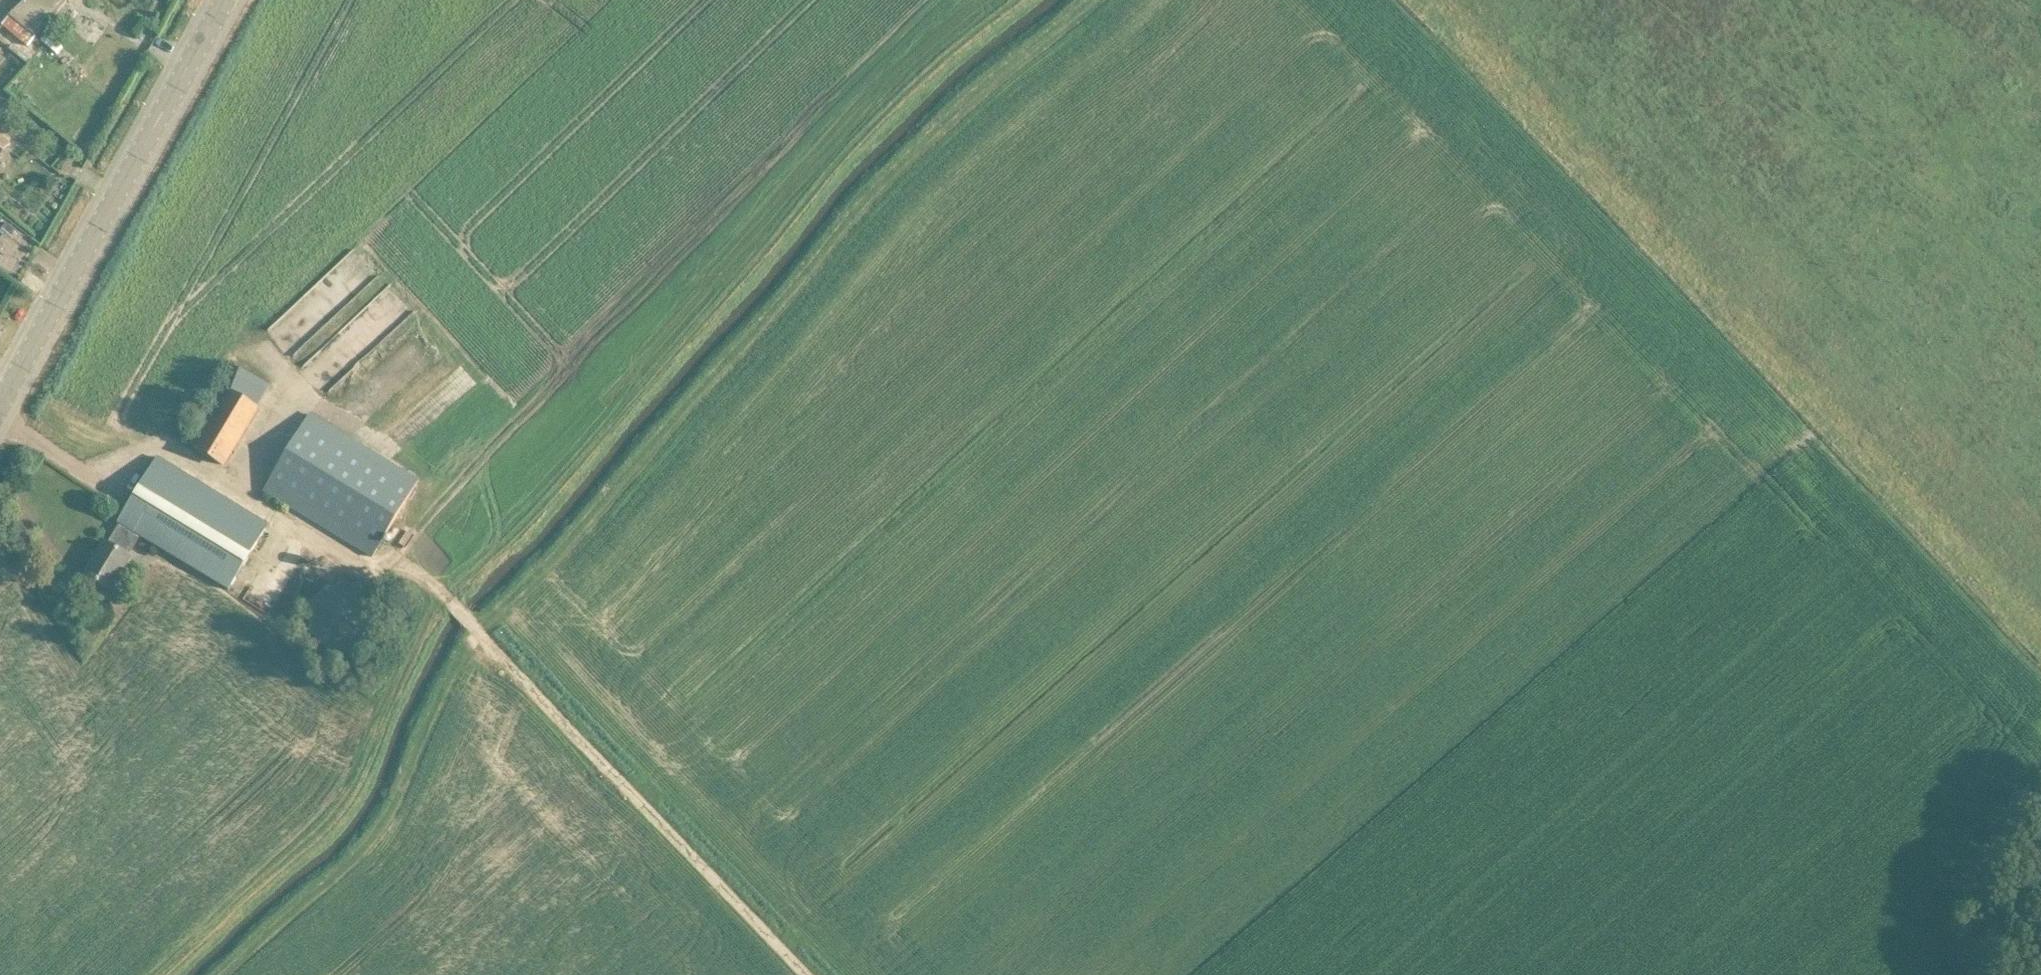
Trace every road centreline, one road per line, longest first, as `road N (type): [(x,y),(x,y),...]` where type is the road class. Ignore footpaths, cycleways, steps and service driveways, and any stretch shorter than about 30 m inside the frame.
road 1 (track): [(804,974),(449,599),(402,561),(369,565),(164,445),(88,474),(0,420)]
road 2 (tertiary): [(0,404),(224,0)]

